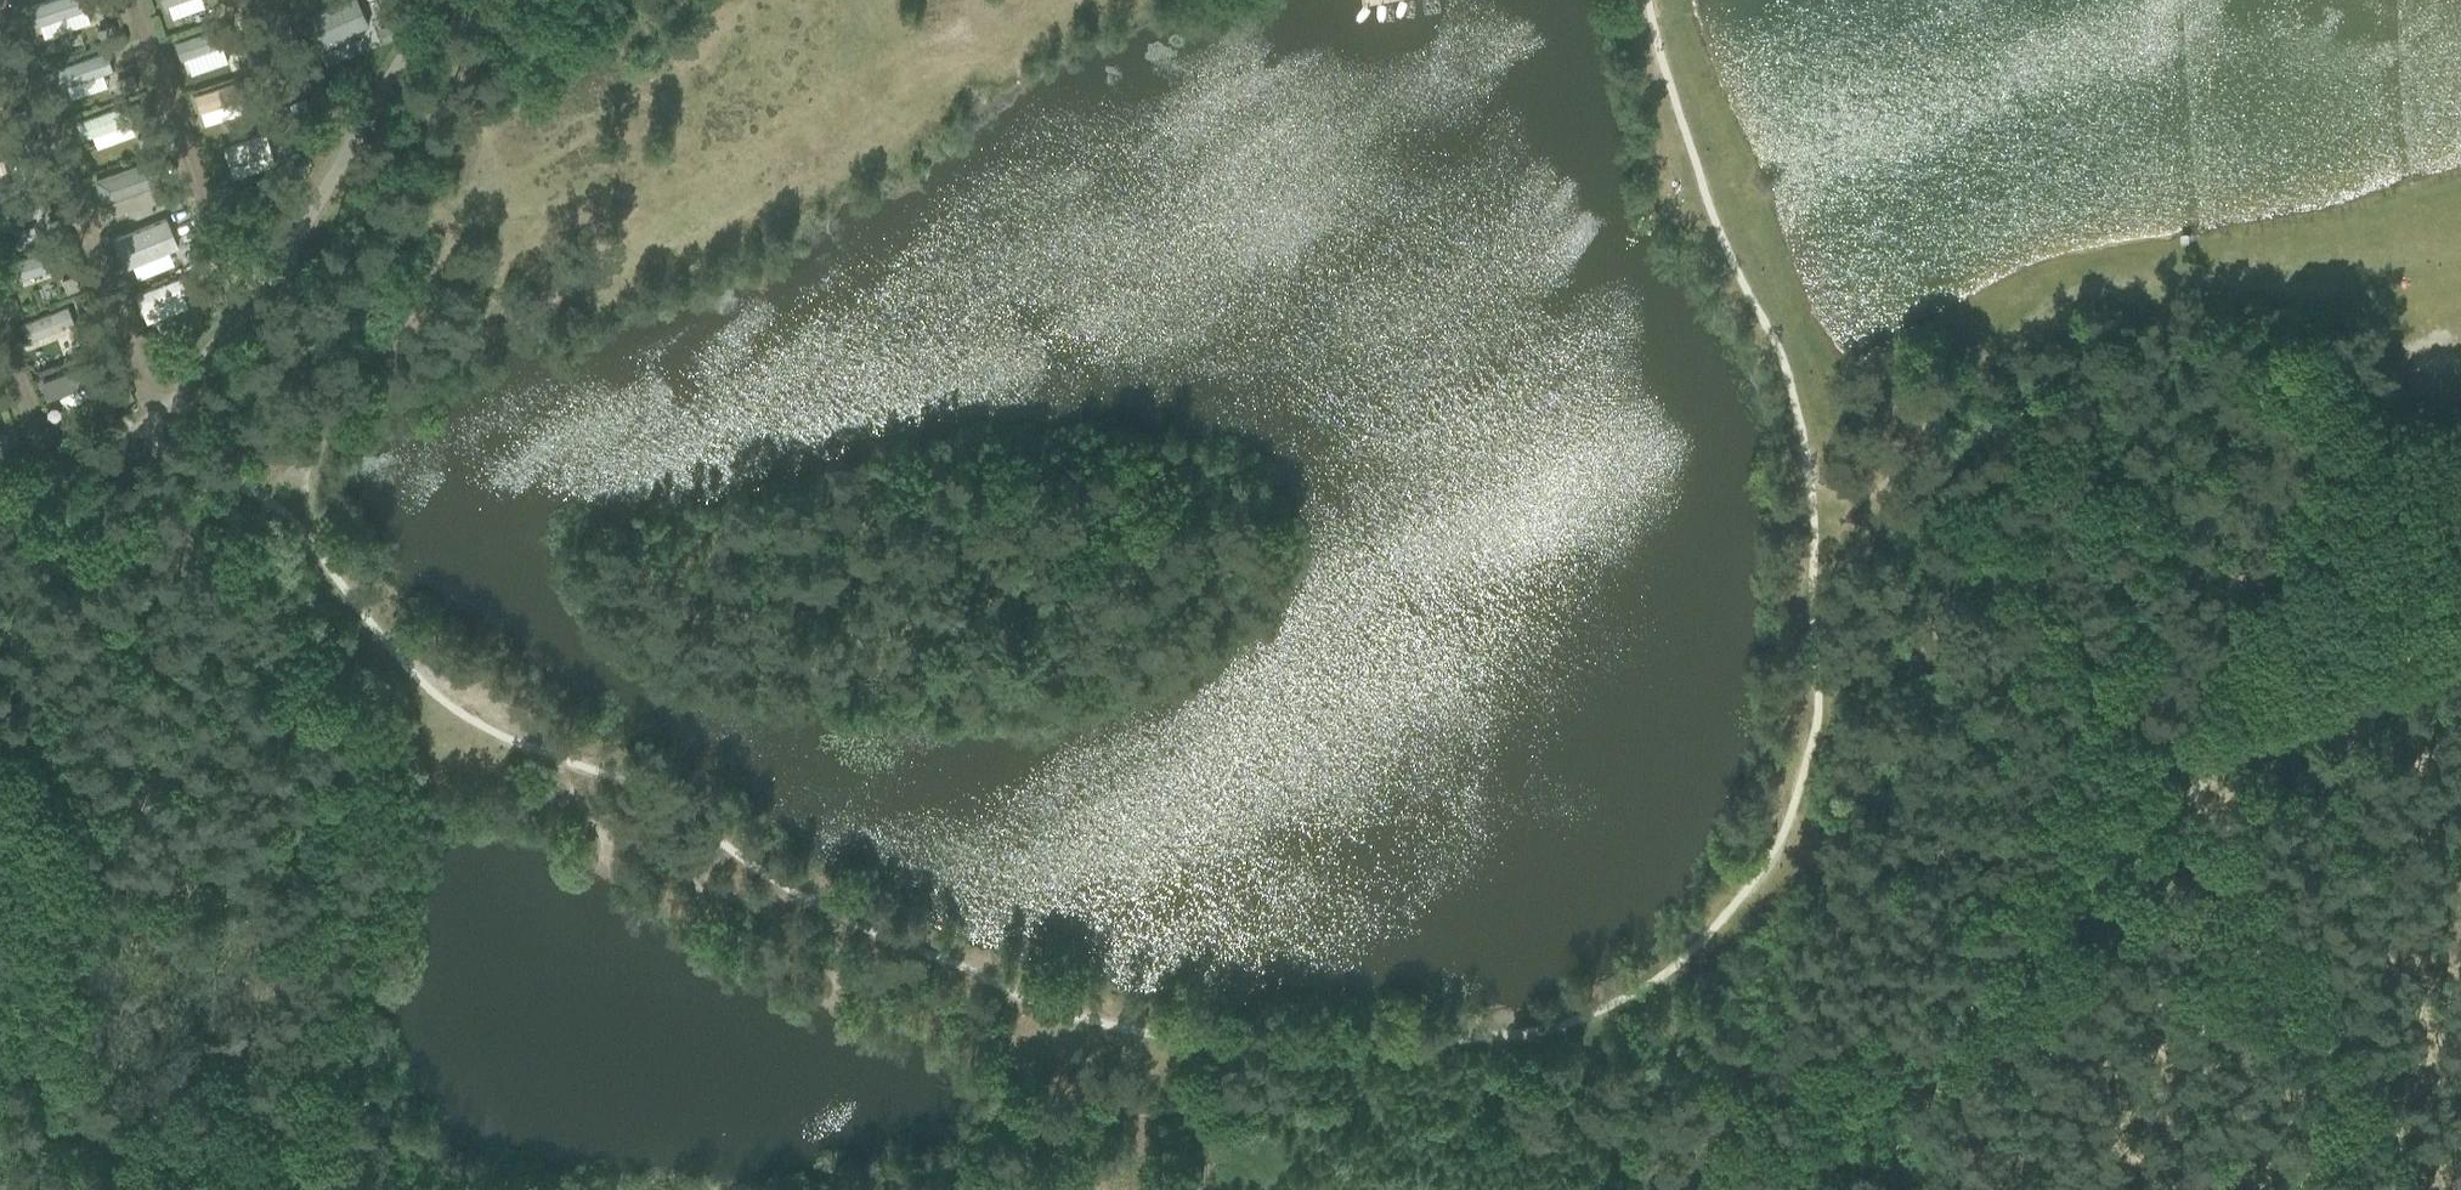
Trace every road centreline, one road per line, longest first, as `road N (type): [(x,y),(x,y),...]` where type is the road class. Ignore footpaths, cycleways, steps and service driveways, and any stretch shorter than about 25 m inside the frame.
road 1 (track): [(137,1189),(0,965)]

